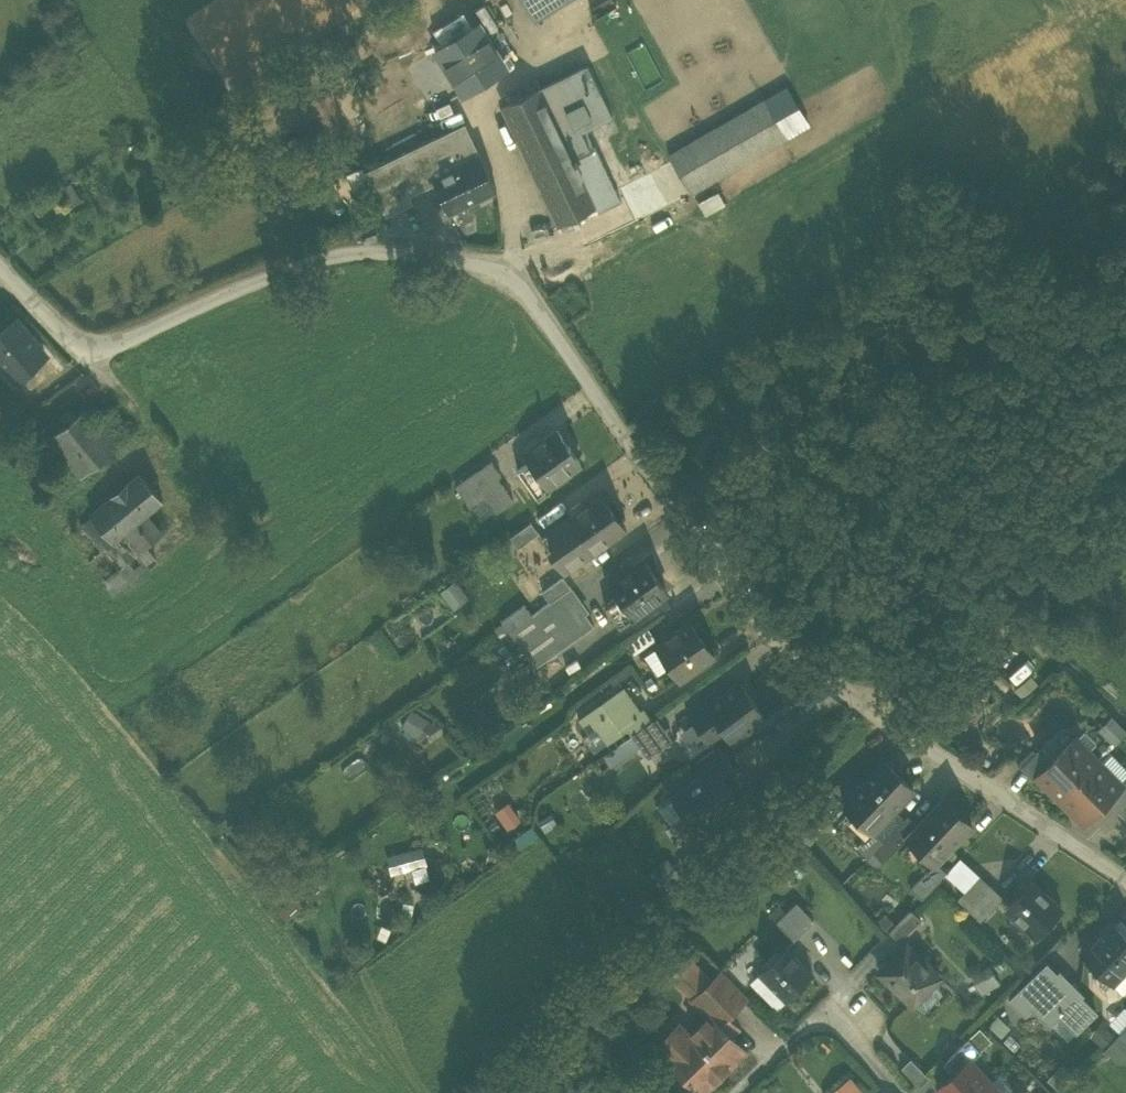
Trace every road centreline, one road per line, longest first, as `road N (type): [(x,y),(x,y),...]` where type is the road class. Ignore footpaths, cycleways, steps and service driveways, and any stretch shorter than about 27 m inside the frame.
road 1 (residential): [(0,269),(70,342),(96,351),(345,251),(472,262),(518,281),(776,642),(1125,878)]
road 2 (residential): [(898,1092),(820,1009),(735,1092)]

